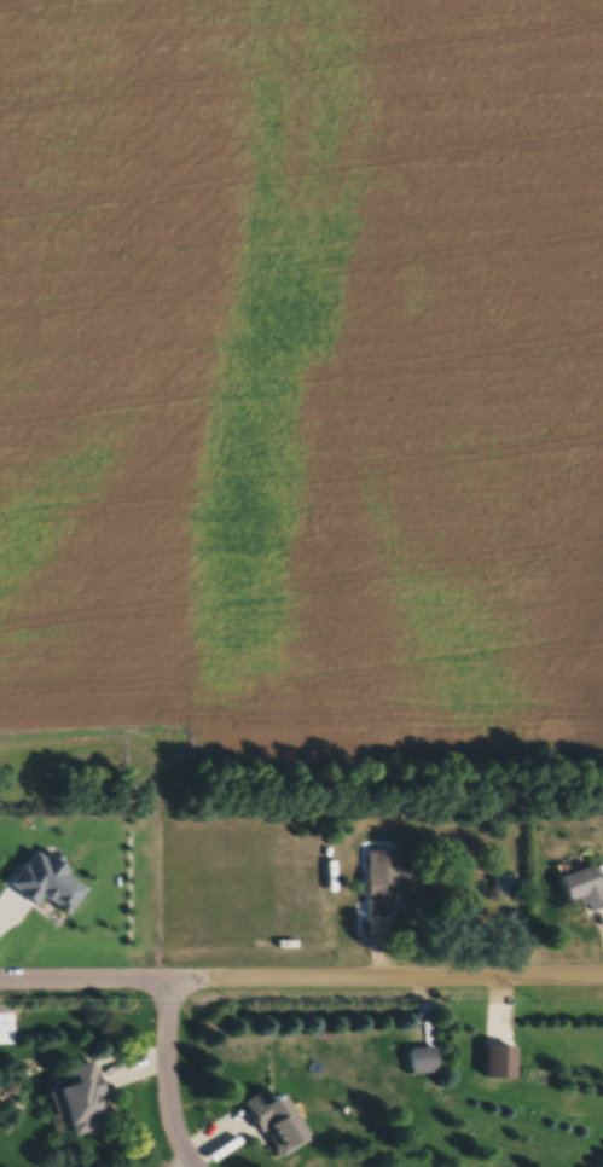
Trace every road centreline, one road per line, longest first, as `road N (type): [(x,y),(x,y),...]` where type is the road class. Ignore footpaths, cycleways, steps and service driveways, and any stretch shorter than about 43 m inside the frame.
road 1 (residential): [(602,978),(210,979)]
road 2 (residential): [(210,979),(0,980)]
road 3 (residential): [(168,979),(168,1085),(175,1128),(194,1166)]

